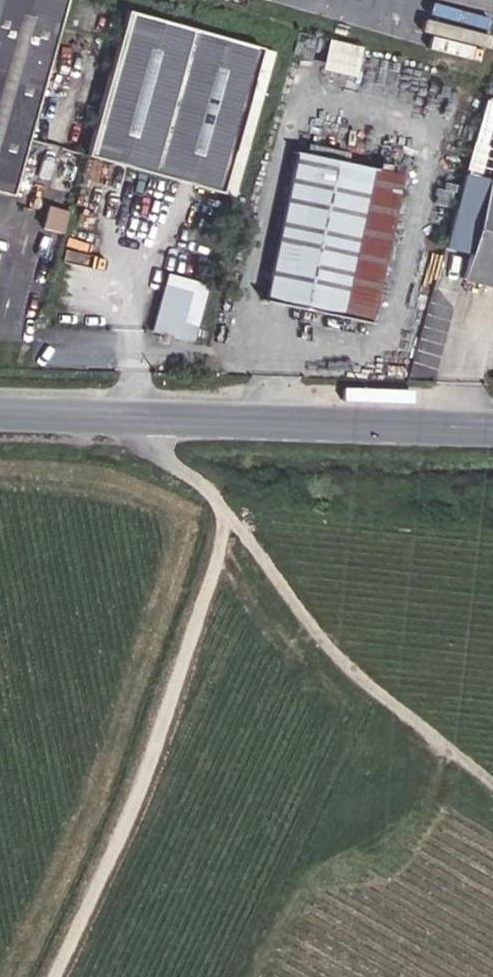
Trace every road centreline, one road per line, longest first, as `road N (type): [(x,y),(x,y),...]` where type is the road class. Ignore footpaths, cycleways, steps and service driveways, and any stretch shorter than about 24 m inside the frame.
road 1 (track): [(492,782),(283,626),(202,517),(185,467),(126,426)]
road 2 (unclassified): [(492,437),(0,420)]
road 3 (track): [(223,544),(60,976)]

